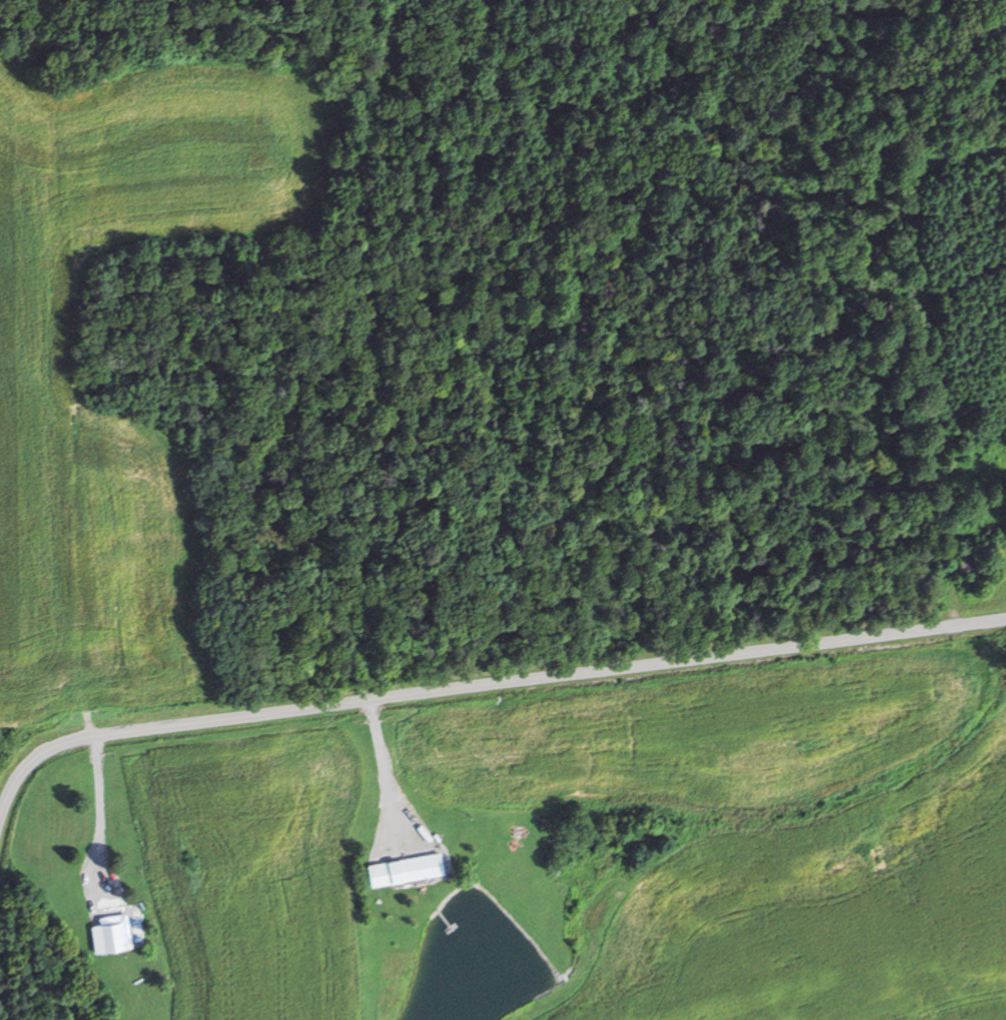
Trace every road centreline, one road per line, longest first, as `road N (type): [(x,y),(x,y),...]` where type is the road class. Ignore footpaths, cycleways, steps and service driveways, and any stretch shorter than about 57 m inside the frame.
road 1 (tertiary): [(0,838),(30,772),(83,742),(1005,621)]

